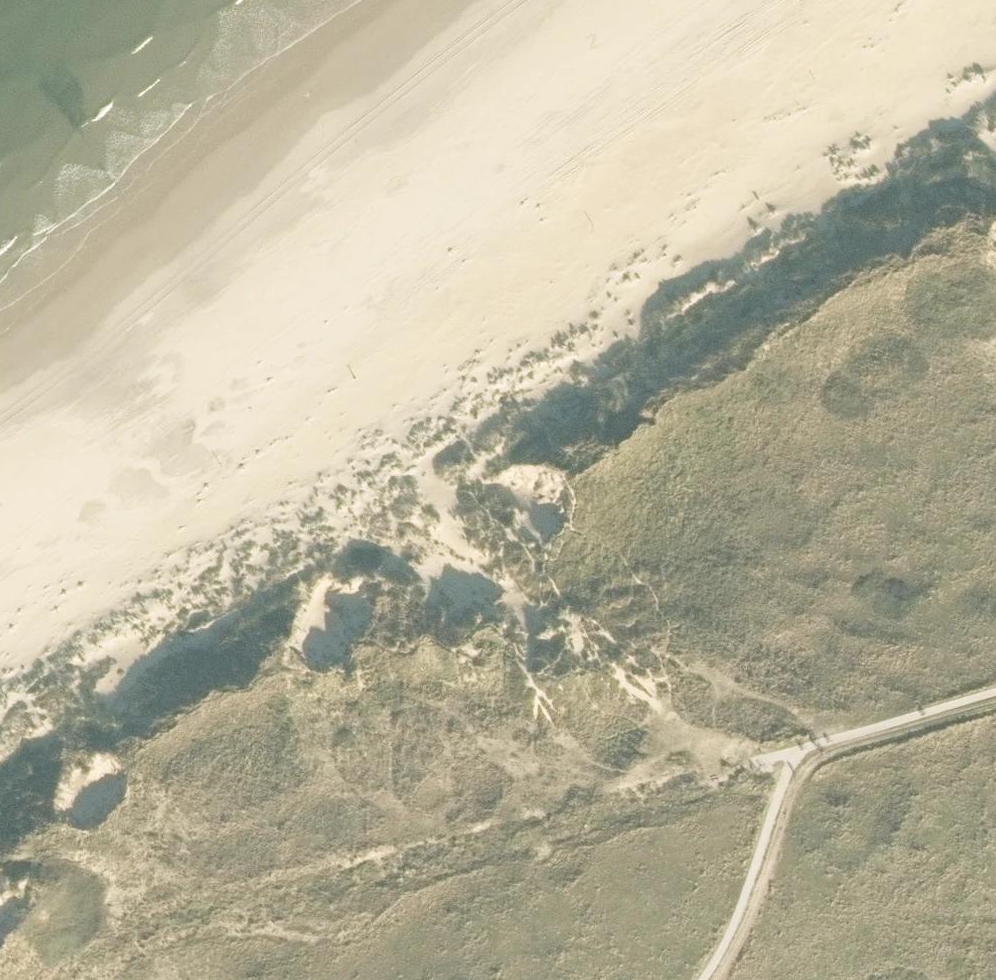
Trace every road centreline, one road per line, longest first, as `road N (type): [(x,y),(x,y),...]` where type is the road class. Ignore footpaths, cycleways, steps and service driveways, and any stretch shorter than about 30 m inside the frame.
road 1 (track): [(995,707),(814,762),(791,799),(756,908),(718,979)]

